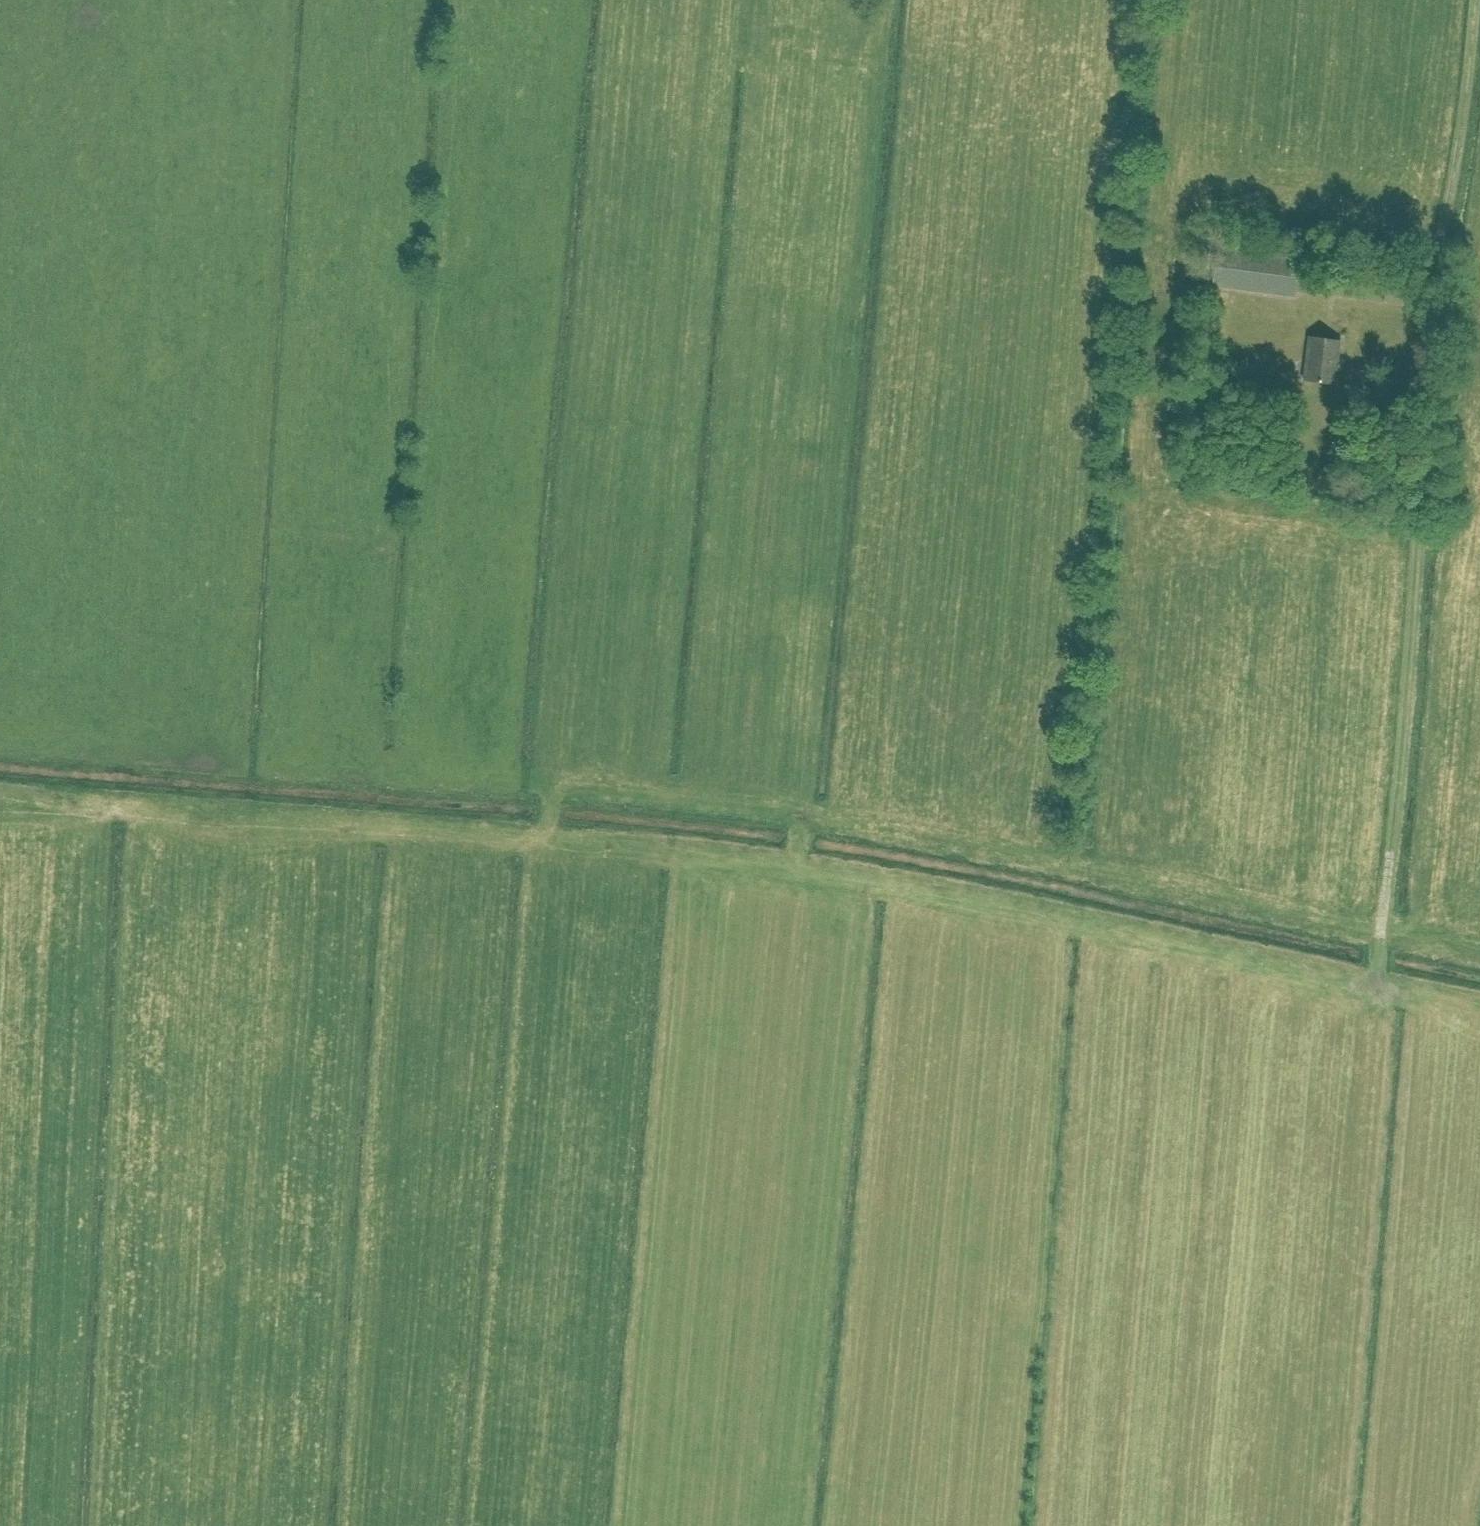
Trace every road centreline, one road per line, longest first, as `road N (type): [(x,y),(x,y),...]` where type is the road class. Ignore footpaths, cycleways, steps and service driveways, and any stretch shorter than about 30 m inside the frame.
road 1 (track): [(1475,0),(1382,949)]

